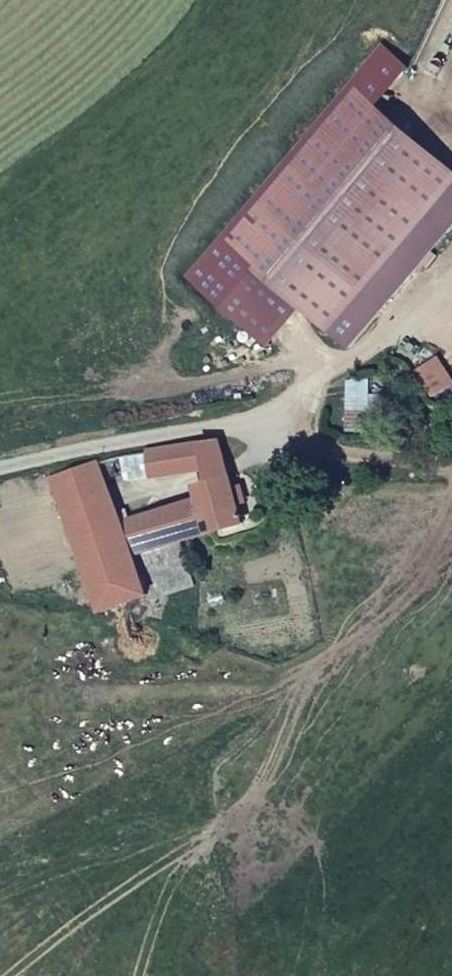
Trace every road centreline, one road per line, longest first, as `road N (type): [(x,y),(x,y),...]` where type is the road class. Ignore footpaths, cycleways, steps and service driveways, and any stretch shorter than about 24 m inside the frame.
road 1 (unclassified): [(0,471),(289,416),(313,368),(338,363)]

